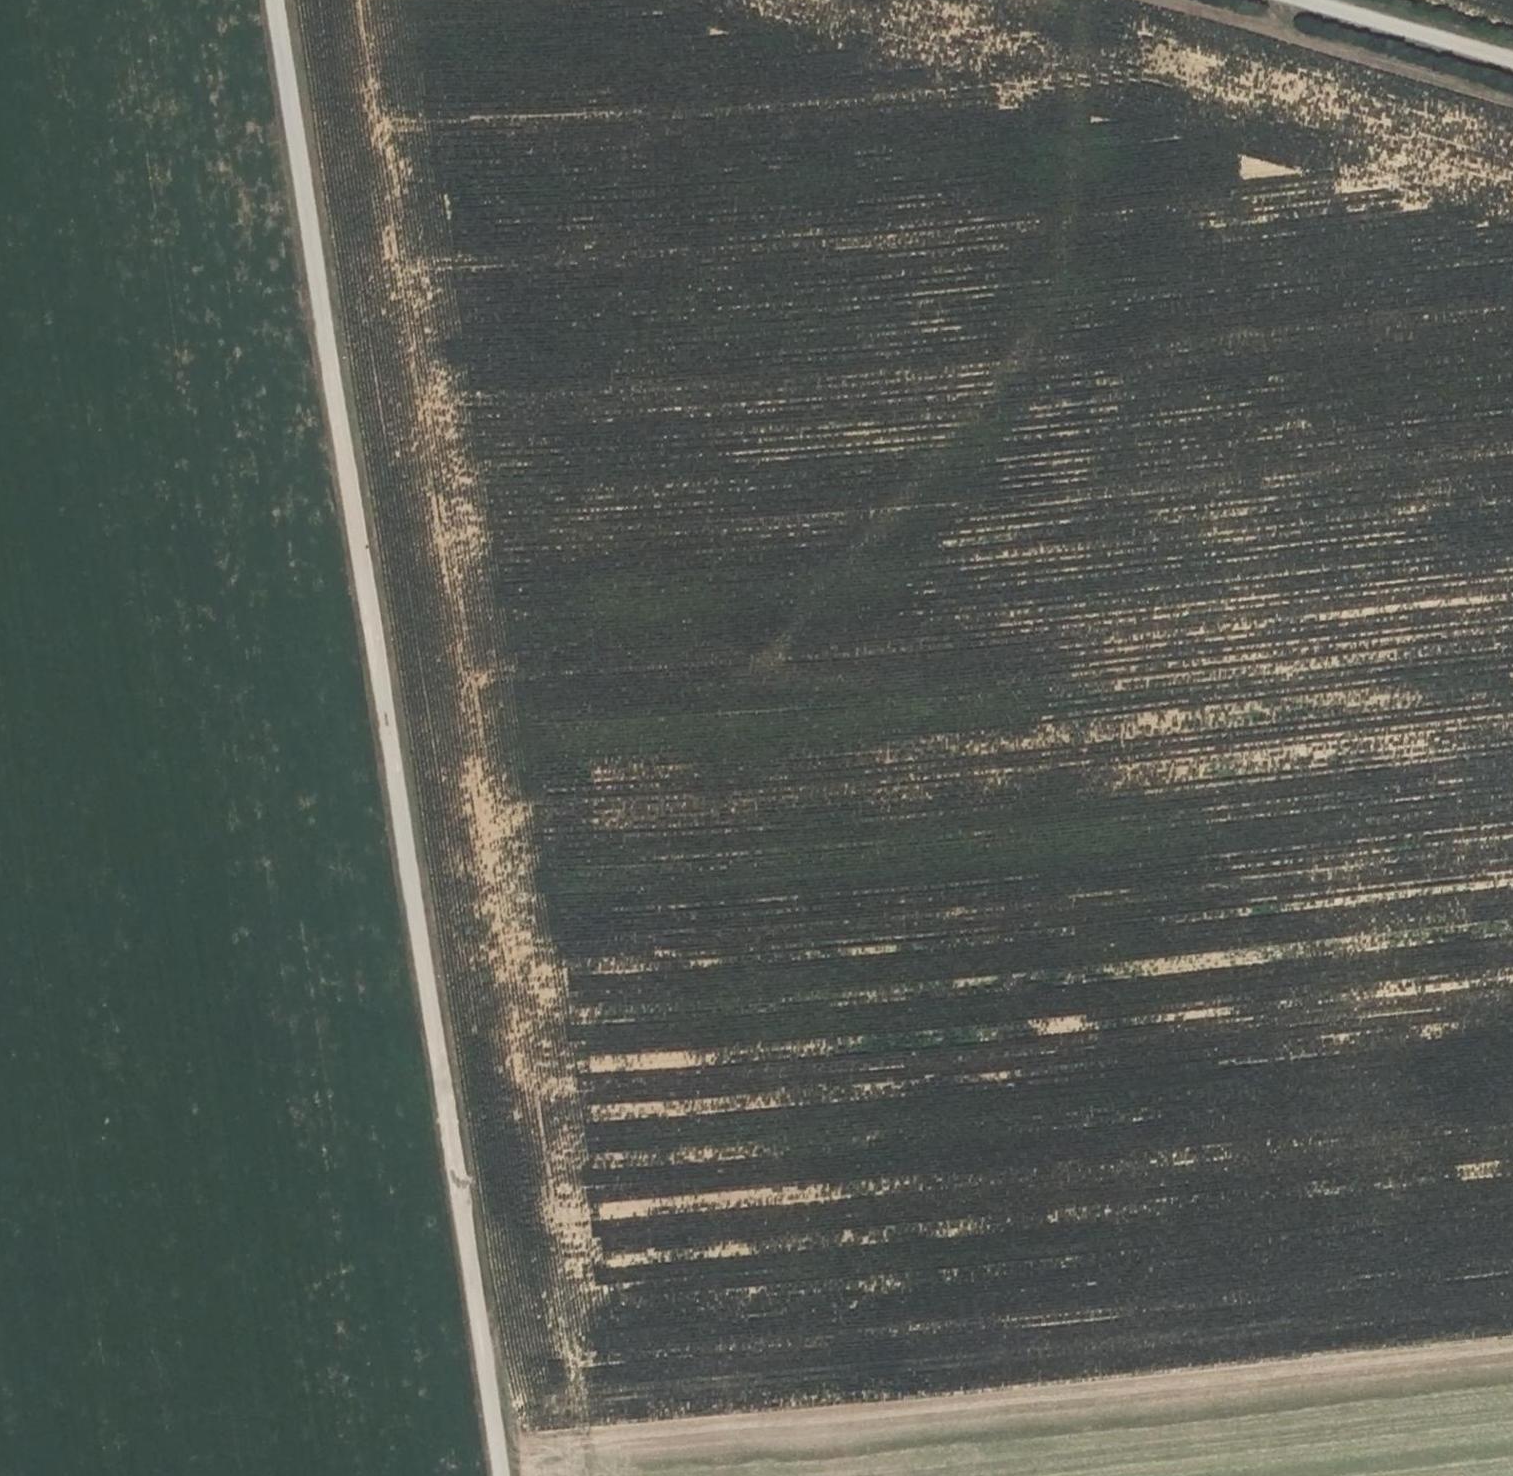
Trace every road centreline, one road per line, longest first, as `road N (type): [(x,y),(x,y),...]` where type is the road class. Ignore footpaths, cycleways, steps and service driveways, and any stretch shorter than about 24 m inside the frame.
road 1 (track): [(274,0),(500,1475)]
road 2 (track): [(1512,59),(1306,0)]

